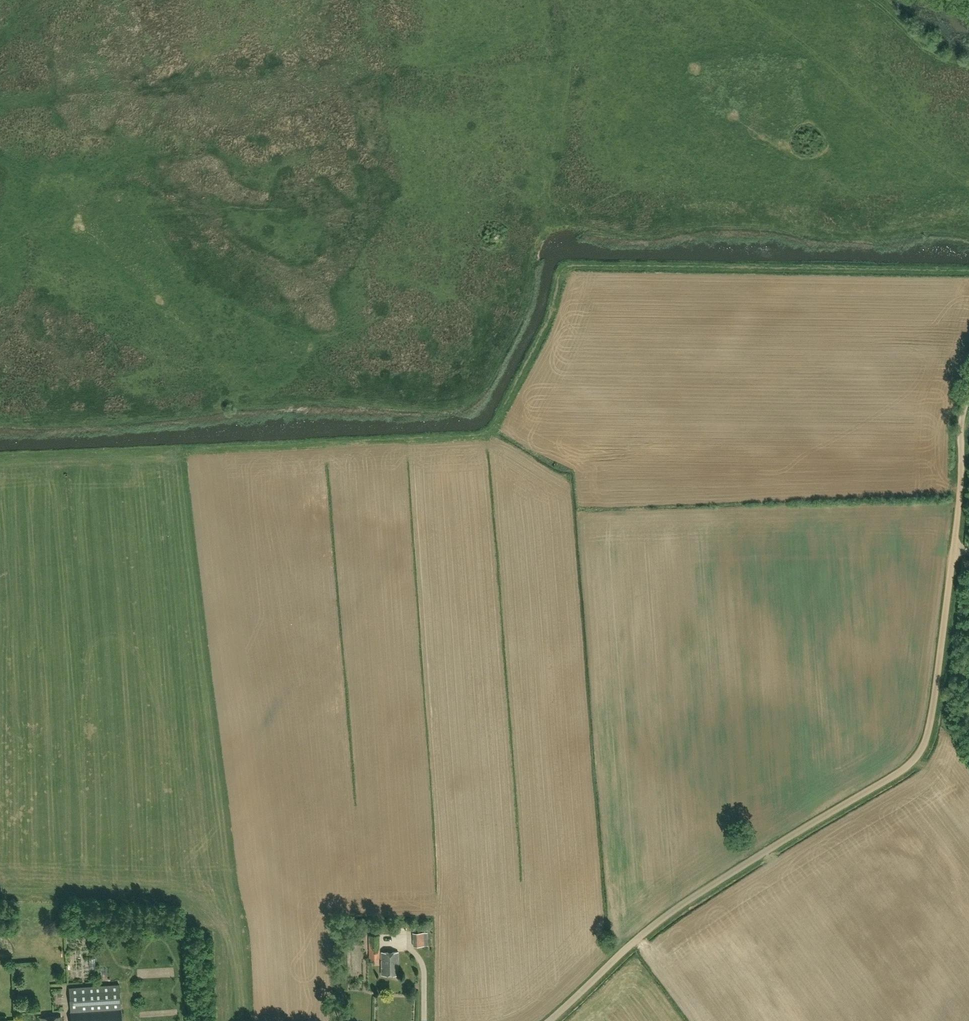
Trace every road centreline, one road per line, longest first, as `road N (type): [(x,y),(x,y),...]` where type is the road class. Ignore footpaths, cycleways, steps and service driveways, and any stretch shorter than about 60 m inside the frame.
road 1 (unclassified): [(548,1020),(671,912),(920,752),(944,628),(968,395)]

